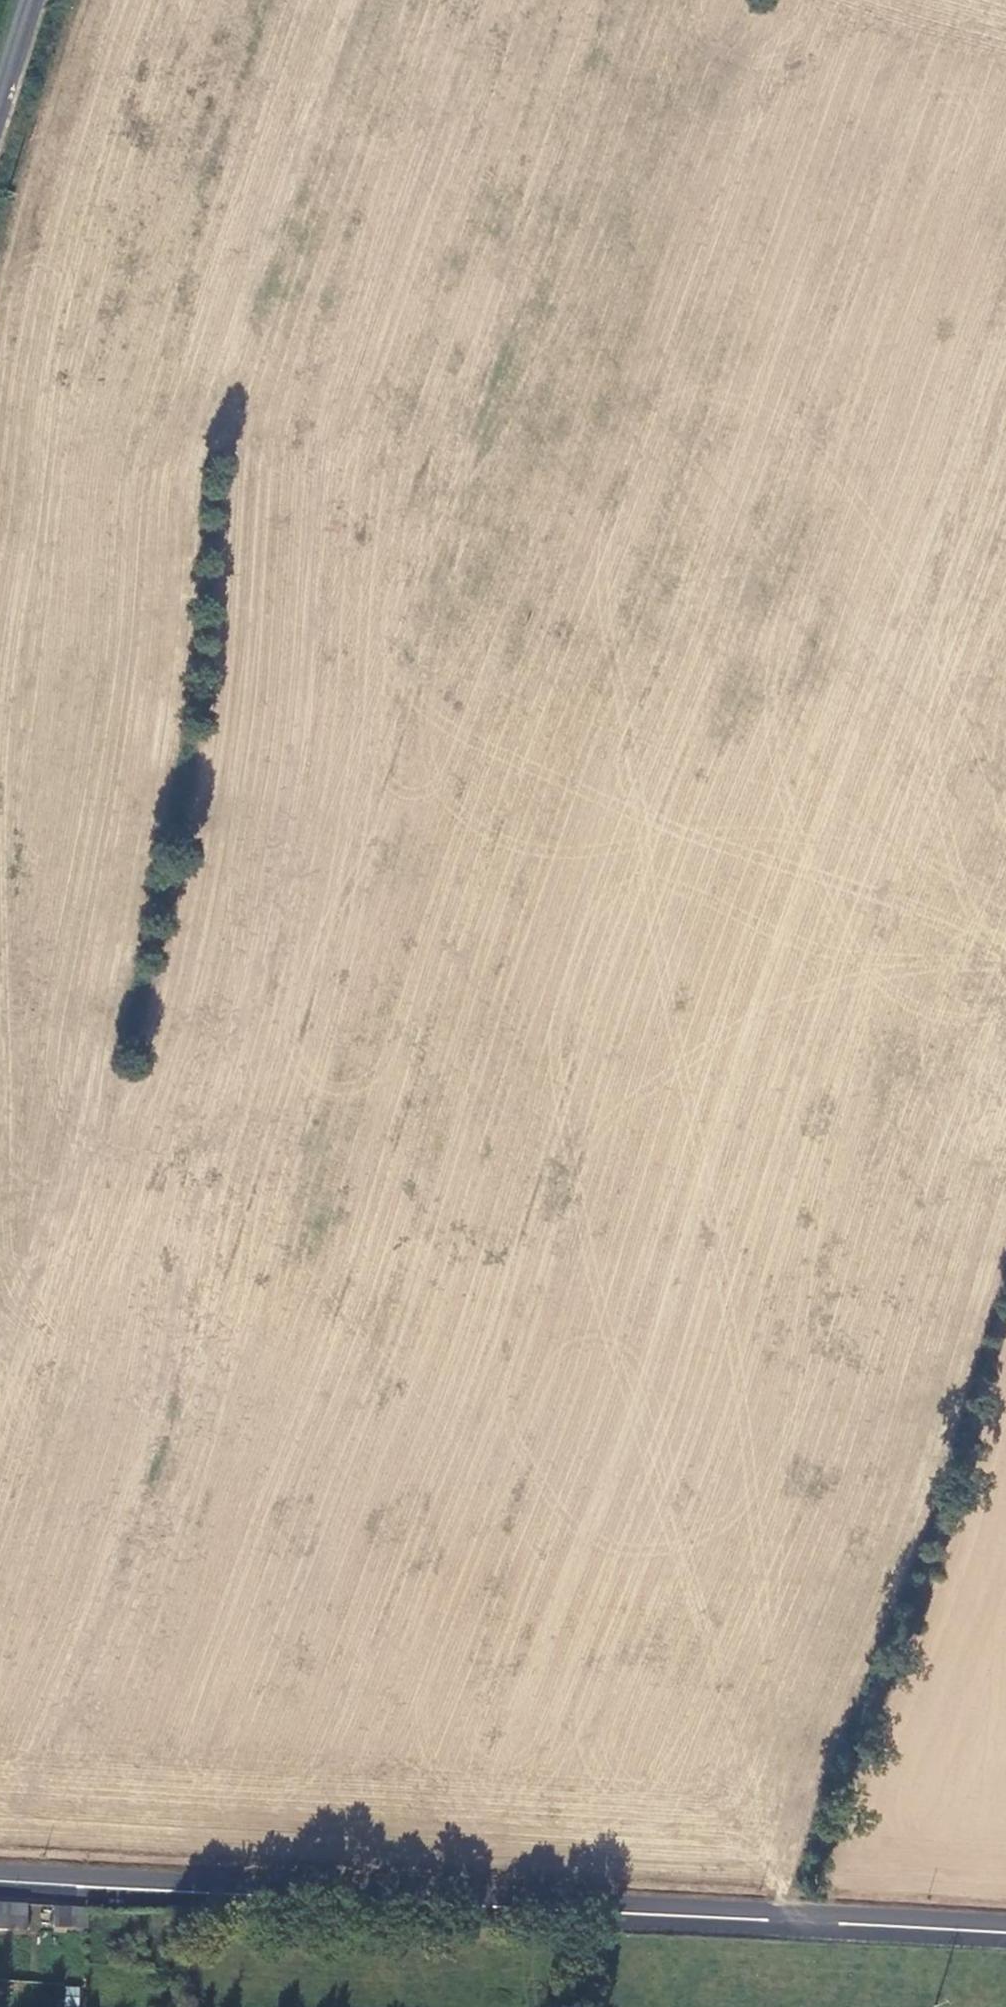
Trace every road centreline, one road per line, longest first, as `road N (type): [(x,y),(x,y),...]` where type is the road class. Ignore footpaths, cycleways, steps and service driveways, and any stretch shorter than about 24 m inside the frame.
road 1 (unclassified): [(0,1871),(1005,1926)]

